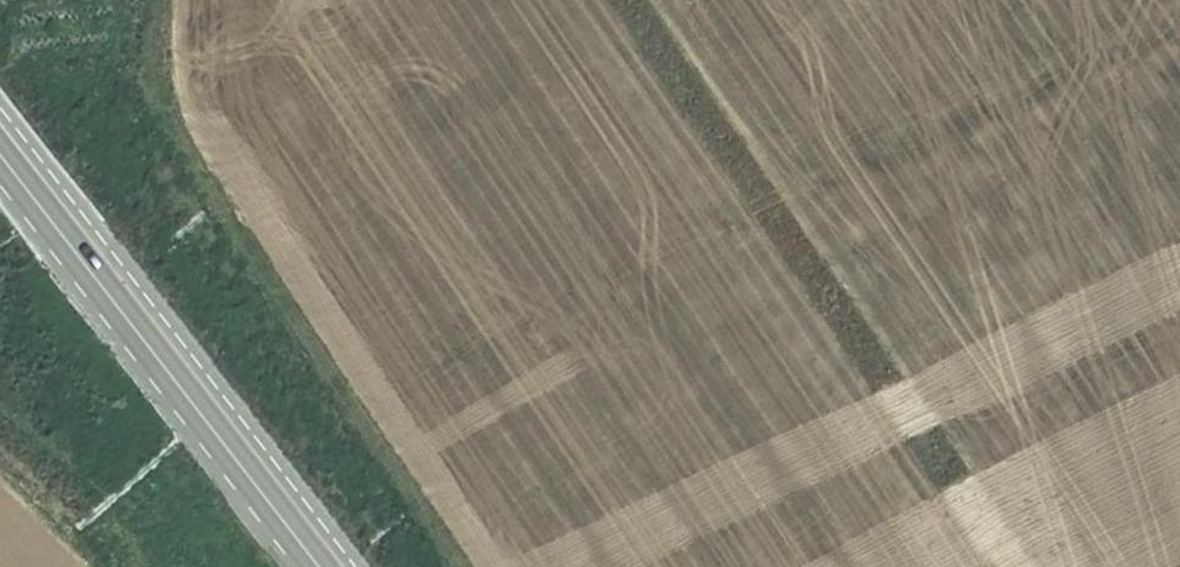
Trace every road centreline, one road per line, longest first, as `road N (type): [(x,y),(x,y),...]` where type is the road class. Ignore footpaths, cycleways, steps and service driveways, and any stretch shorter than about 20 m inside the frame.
road 1 (secondary): [(330,566),(0,150)]

